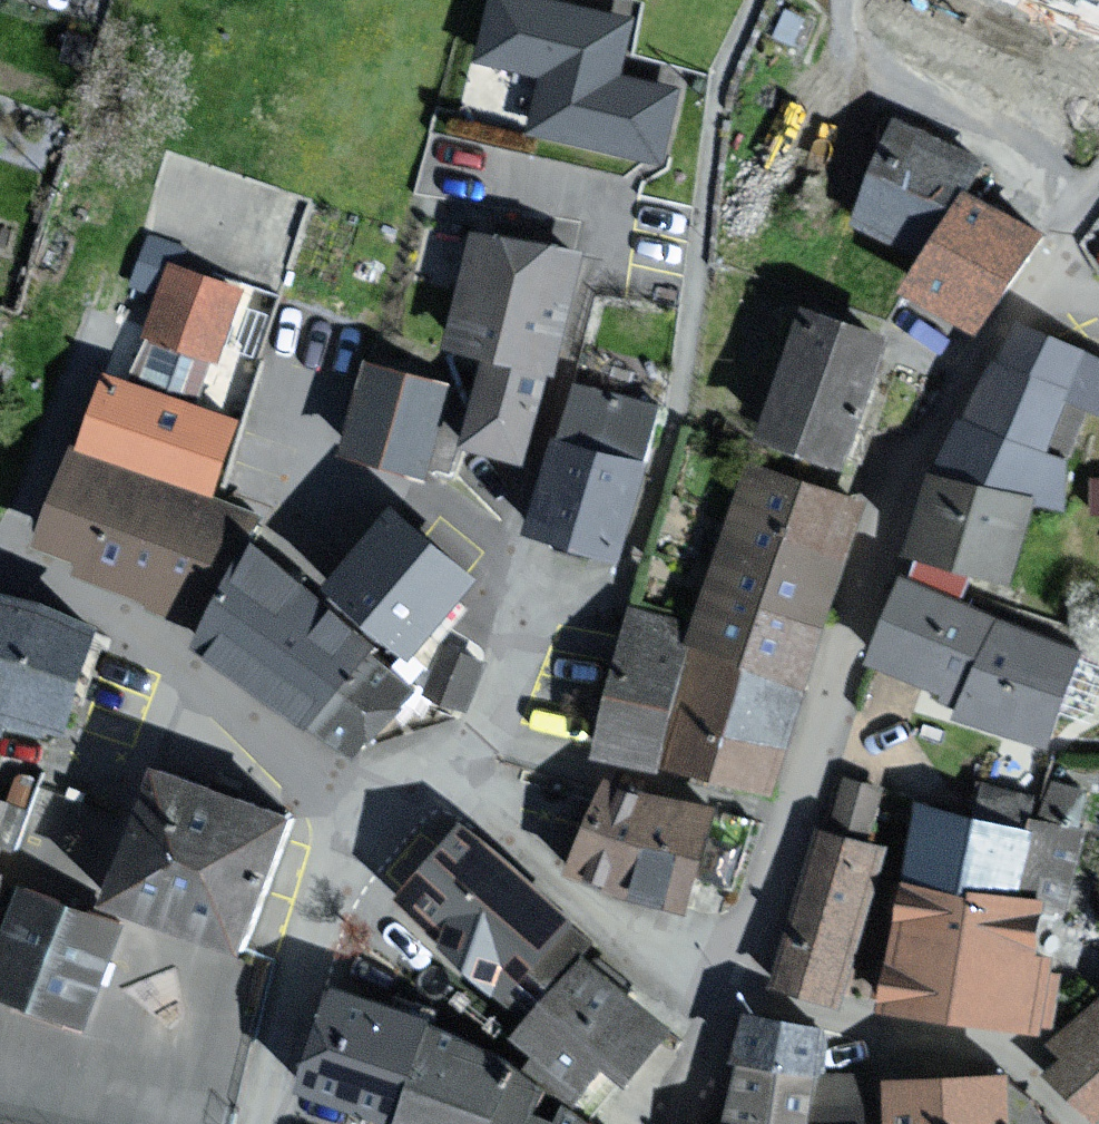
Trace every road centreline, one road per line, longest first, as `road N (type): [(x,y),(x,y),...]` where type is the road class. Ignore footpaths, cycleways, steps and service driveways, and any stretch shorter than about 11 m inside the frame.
road 1 (residential): [(1098,187),(1034,292),(981,354),(875,548),(735,1002)]
road 2 (residential): [(735,1002),(575,896),(465,782),(345,784)]
road 3 (residential): [(345,784),(288,752),(102,600),(0,550)]
road 4 (residential): [(735,1002),(1020,1064),(1083,1123)]
road 5 (residential): [(266,1123),(339,858),(345,784)]
road 6 (residential): [(735,1002),(685,1123)]

